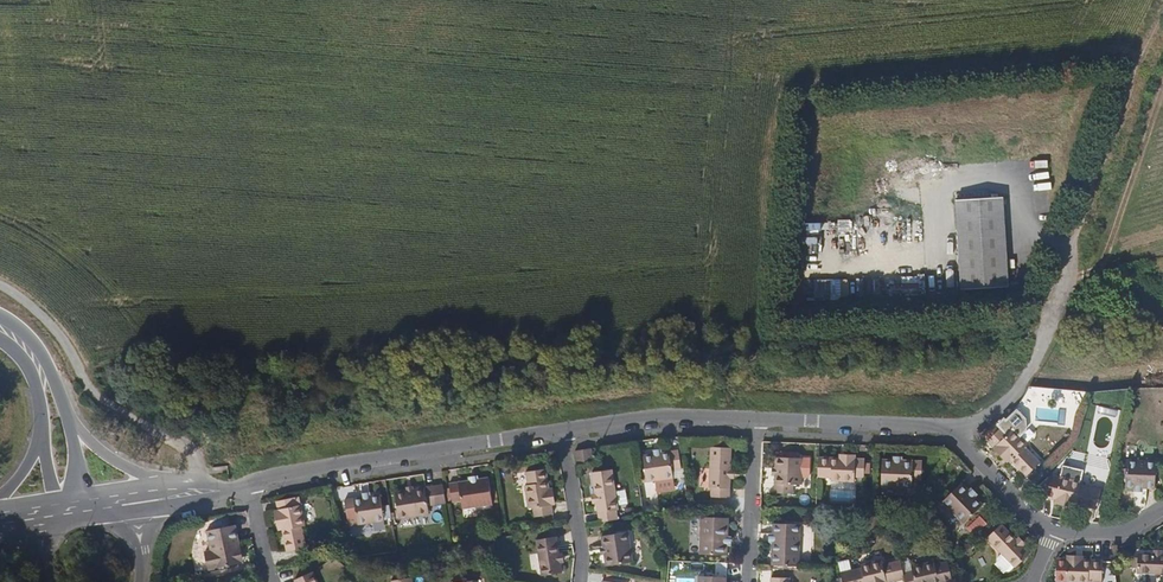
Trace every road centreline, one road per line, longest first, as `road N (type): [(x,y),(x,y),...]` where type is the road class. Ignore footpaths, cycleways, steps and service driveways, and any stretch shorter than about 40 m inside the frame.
road 1 (residential): [(562,430),(246,484)]
road 2 (track): [(0,285),(60,336),(100,399),(190,446),(204,490)]
road 3 (unclassified): [(937,426),(979,424),(1028,381),(1084,225)]
road 4 (track): [(1162,9),(1136,60),(1084,225)]
road 5 (residential): [(754,418),(655,416),(562,430)]
road 6 (residential): [(937,426),(754,418)]
road 7 (trunk): [(204,490),(105,456),(63,406)]
road 8 (residential): [(754,418),(748,581)]
road 9 (residential): [(1054,528),(959,437),(937,426)]
road 10 (residential): [(578,581),(582,556),(562,430)]

